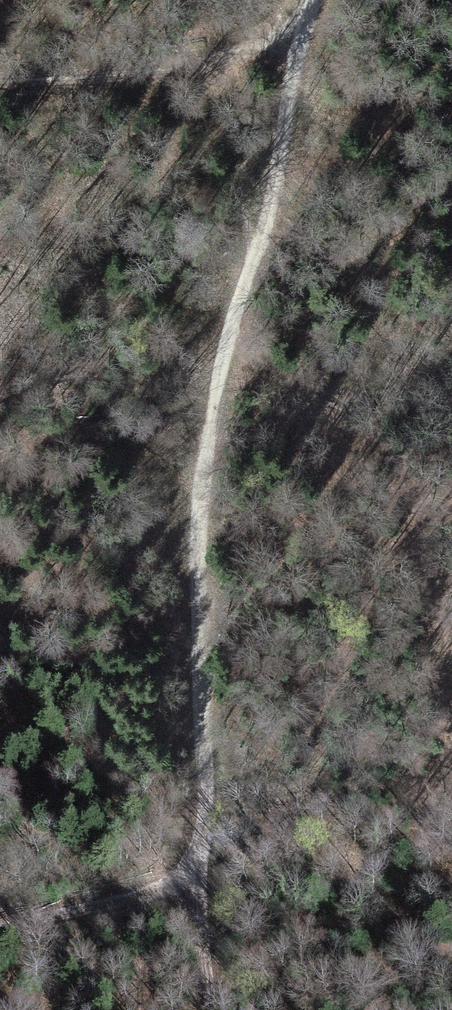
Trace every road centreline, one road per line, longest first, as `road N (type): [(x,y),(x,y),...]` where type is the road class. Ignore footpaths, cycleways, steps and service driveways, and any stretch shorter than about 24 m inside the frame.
road 1 (track): [(212,1009),(194,881),(200,466),(312,0)]
road 2 (track): [(0,78),(195,66),(299,33)]
road 3 (track): [(194,881),(0,932)]

